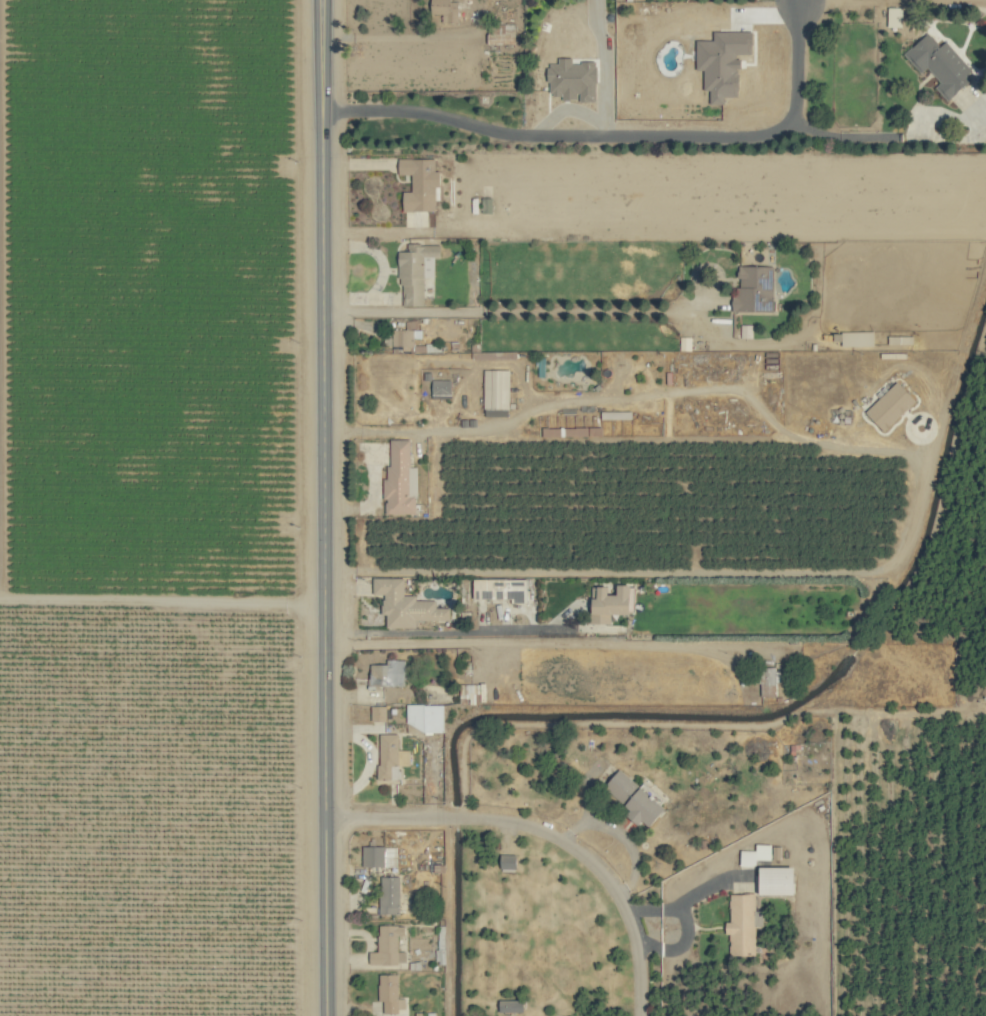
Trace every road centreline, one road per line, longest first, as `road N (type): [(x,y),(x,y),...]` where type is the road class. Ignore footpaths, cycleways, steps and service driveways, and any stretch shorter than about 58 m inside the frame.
road 1 (secondary): [(322,0),(329,1015)]
road 2 (residential): [(322,117),(394,112),(526,137),(763,136),(795,121),(798,5)]
road 3 (residential): [(328,812),(495,815),(585,851),(604,866),(638,928),(644,1015)]

